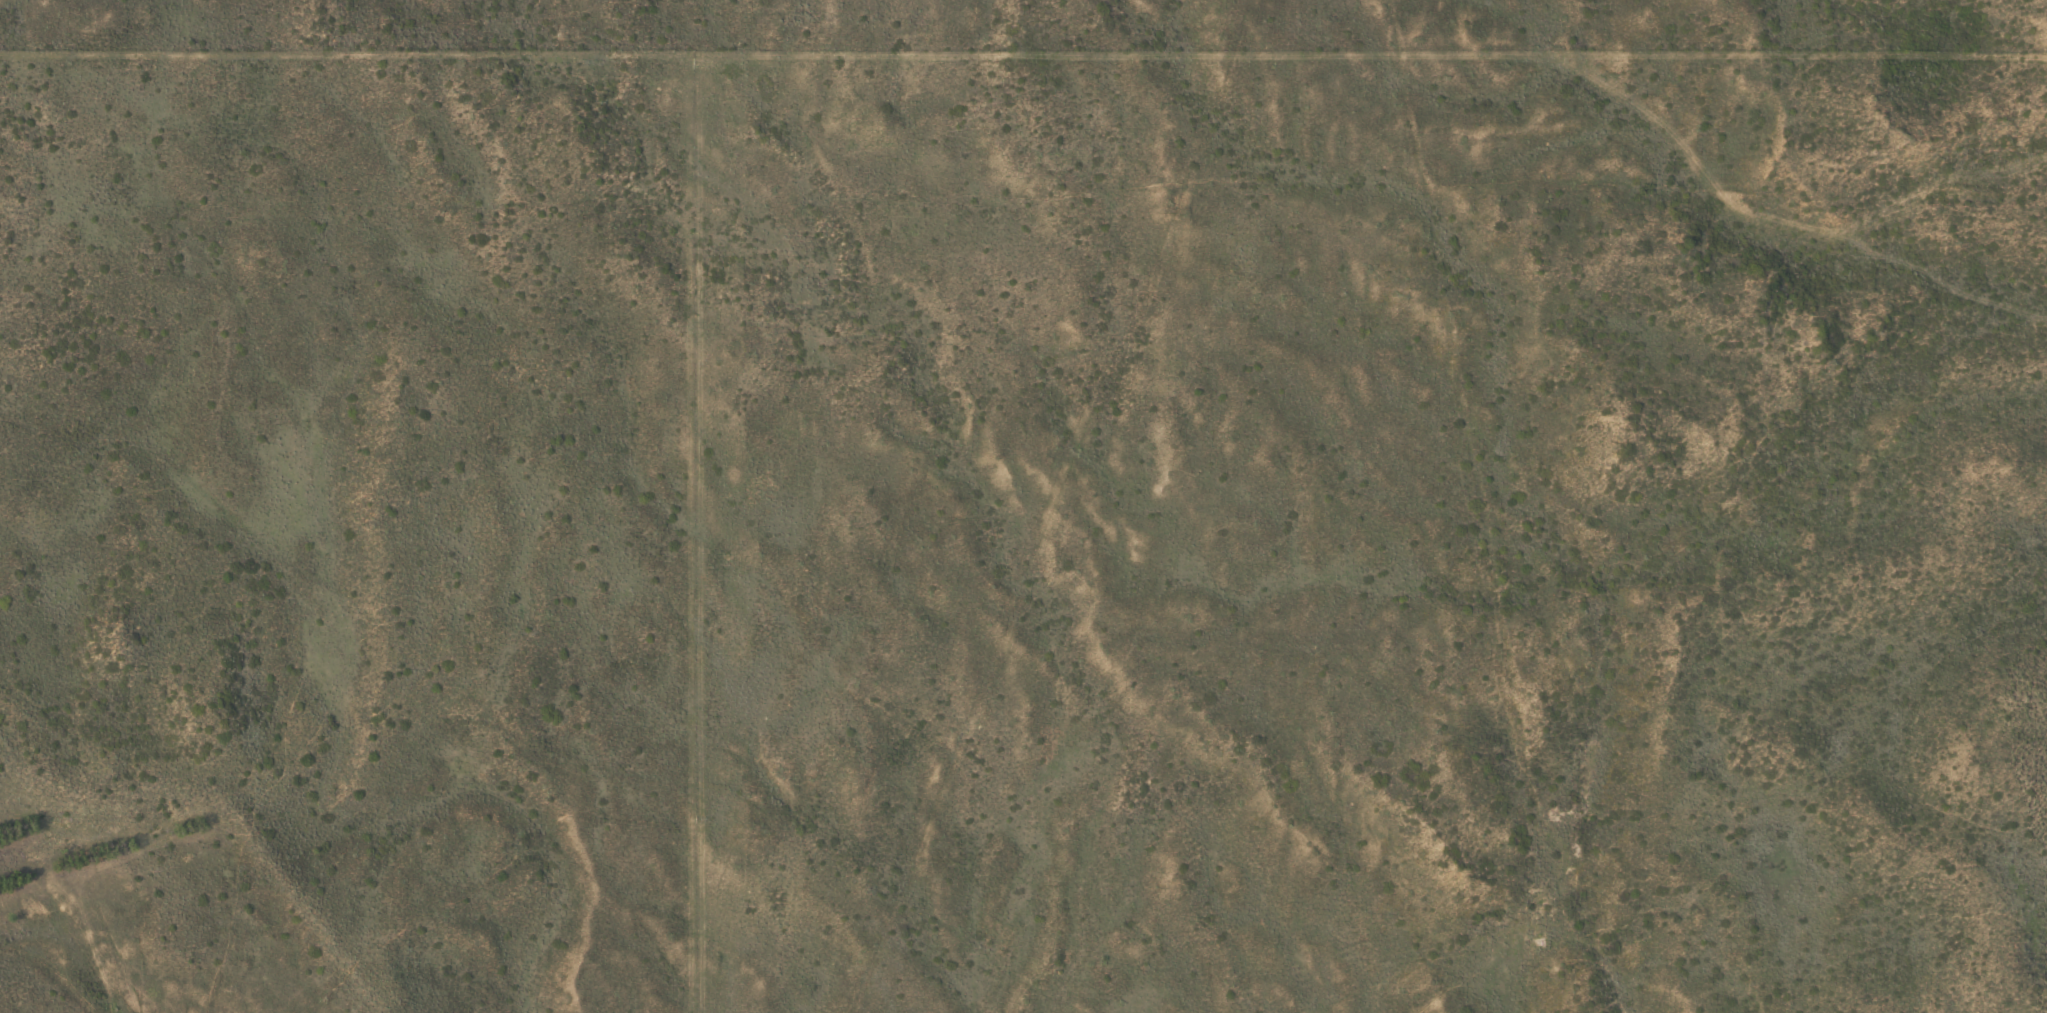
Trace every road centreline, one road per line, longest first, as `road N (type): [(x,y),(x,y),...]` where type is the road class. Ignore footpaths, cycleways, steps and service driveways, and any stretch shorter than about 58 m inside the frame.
road 1 (residential): [(1520,1012),(1554,953),(1548,900)]

